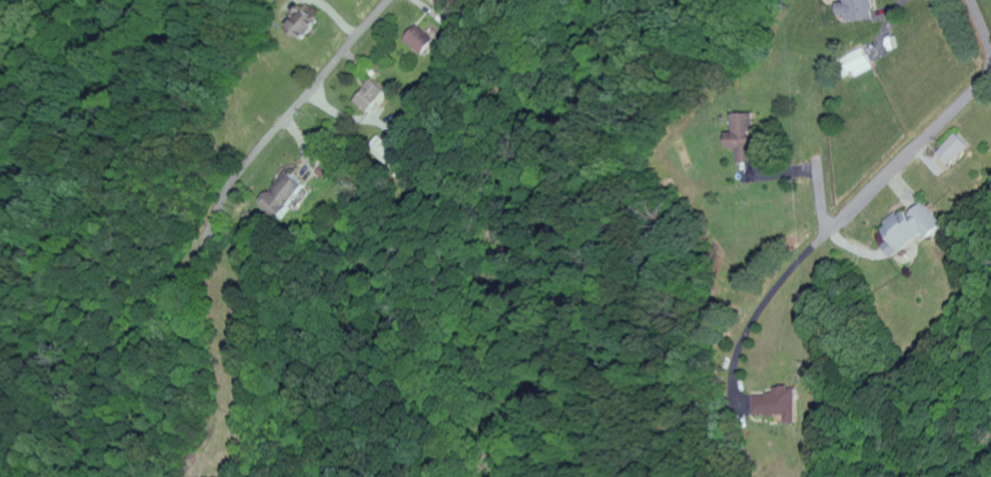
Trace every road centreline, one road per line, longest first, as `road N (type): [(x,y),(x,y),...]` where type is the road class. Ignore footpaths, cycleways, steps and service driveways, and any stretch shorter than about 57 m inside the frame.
road 1 (residential): [(146,476),(188,373),(203,262),(234,182),(389,0)]
road 2 (residential): [(970,0),(988,49),(980,85),(832,229),(824,221),(819,167)]

